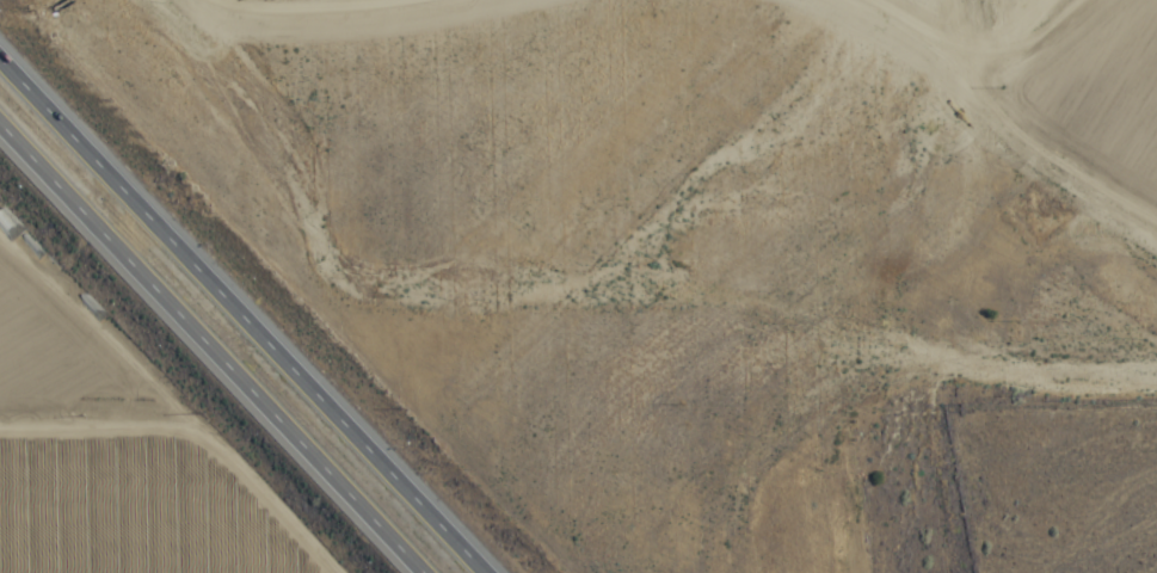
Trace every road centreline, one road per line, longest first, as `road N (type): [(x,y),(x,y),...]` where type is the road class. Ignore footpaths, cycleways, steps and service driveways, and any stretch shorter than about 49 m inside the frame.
road 1 (motorway): [(496,572),(0,44)]
road 2 (motorway): [(0,133),(413,572)]
road 3 (residential): [(965,572),(952,499),(973,103),(966,0)]
road 4 (track): [(973,103),(1156,168)]

